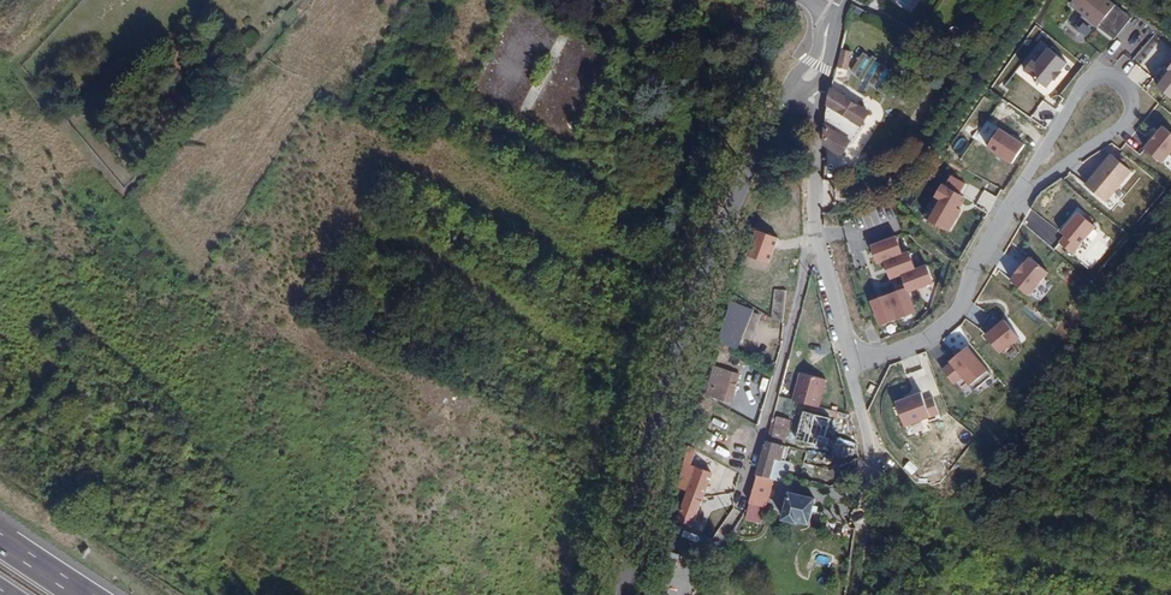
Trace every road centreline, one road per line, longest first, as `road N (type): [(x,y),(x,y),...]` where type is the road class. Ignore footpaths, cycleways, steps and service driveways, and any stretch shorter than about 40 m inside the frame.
road 1 (tertiary): [(624,594),(671,364),(737,198),(790,92)]
road 2 (residential): [(1017,197),(1124,123),(1132,106),(1125,90),(1106,78),(1086,83),(1021,188)]
road 3 (residential): [(817,231),(744,503)]
road 4 (residential): [(1017,197),(948,322),(925,341),(847,368)]
road 5 (track): [(866,435),(855,594)]
road 6 (residential): [(817,231),(847,368)]

